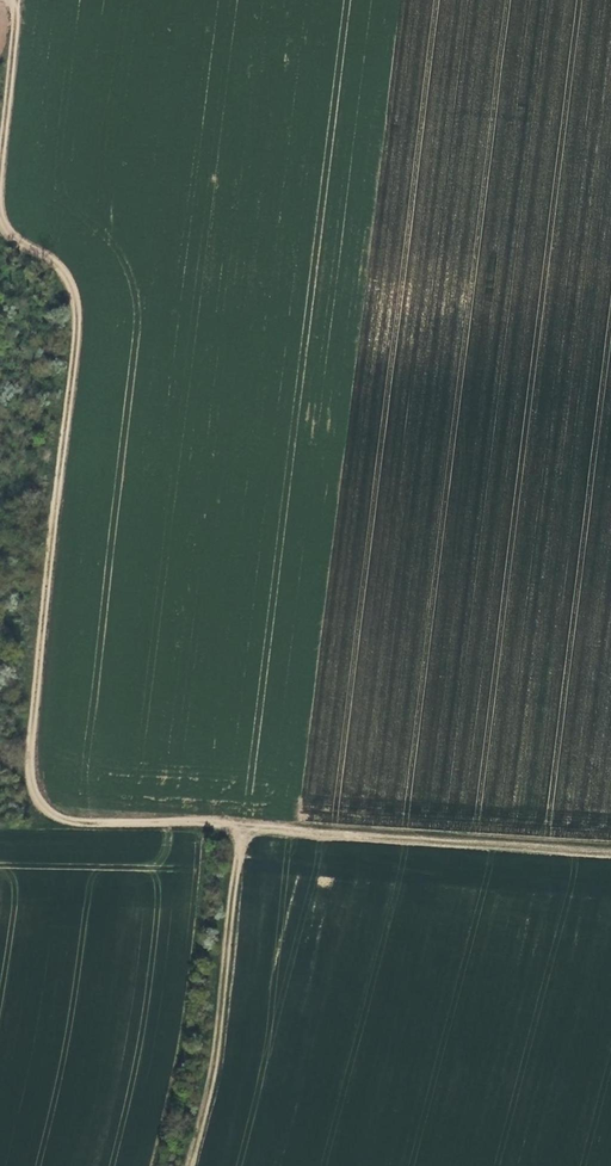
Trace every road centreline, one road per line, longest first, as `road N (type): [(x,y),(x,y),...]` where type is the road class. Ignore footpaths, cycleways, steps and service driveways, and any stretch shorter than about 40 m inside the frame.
road 1 (track): [(195,1165),(230,956),(232,825),(73,821),(44,810),(25,742),(69,286),(46,258),(13,236),(0,205)]
road 2 (track): [(232,825),(610,850)]
road 3 (track): [(0,167),(15,0)]

